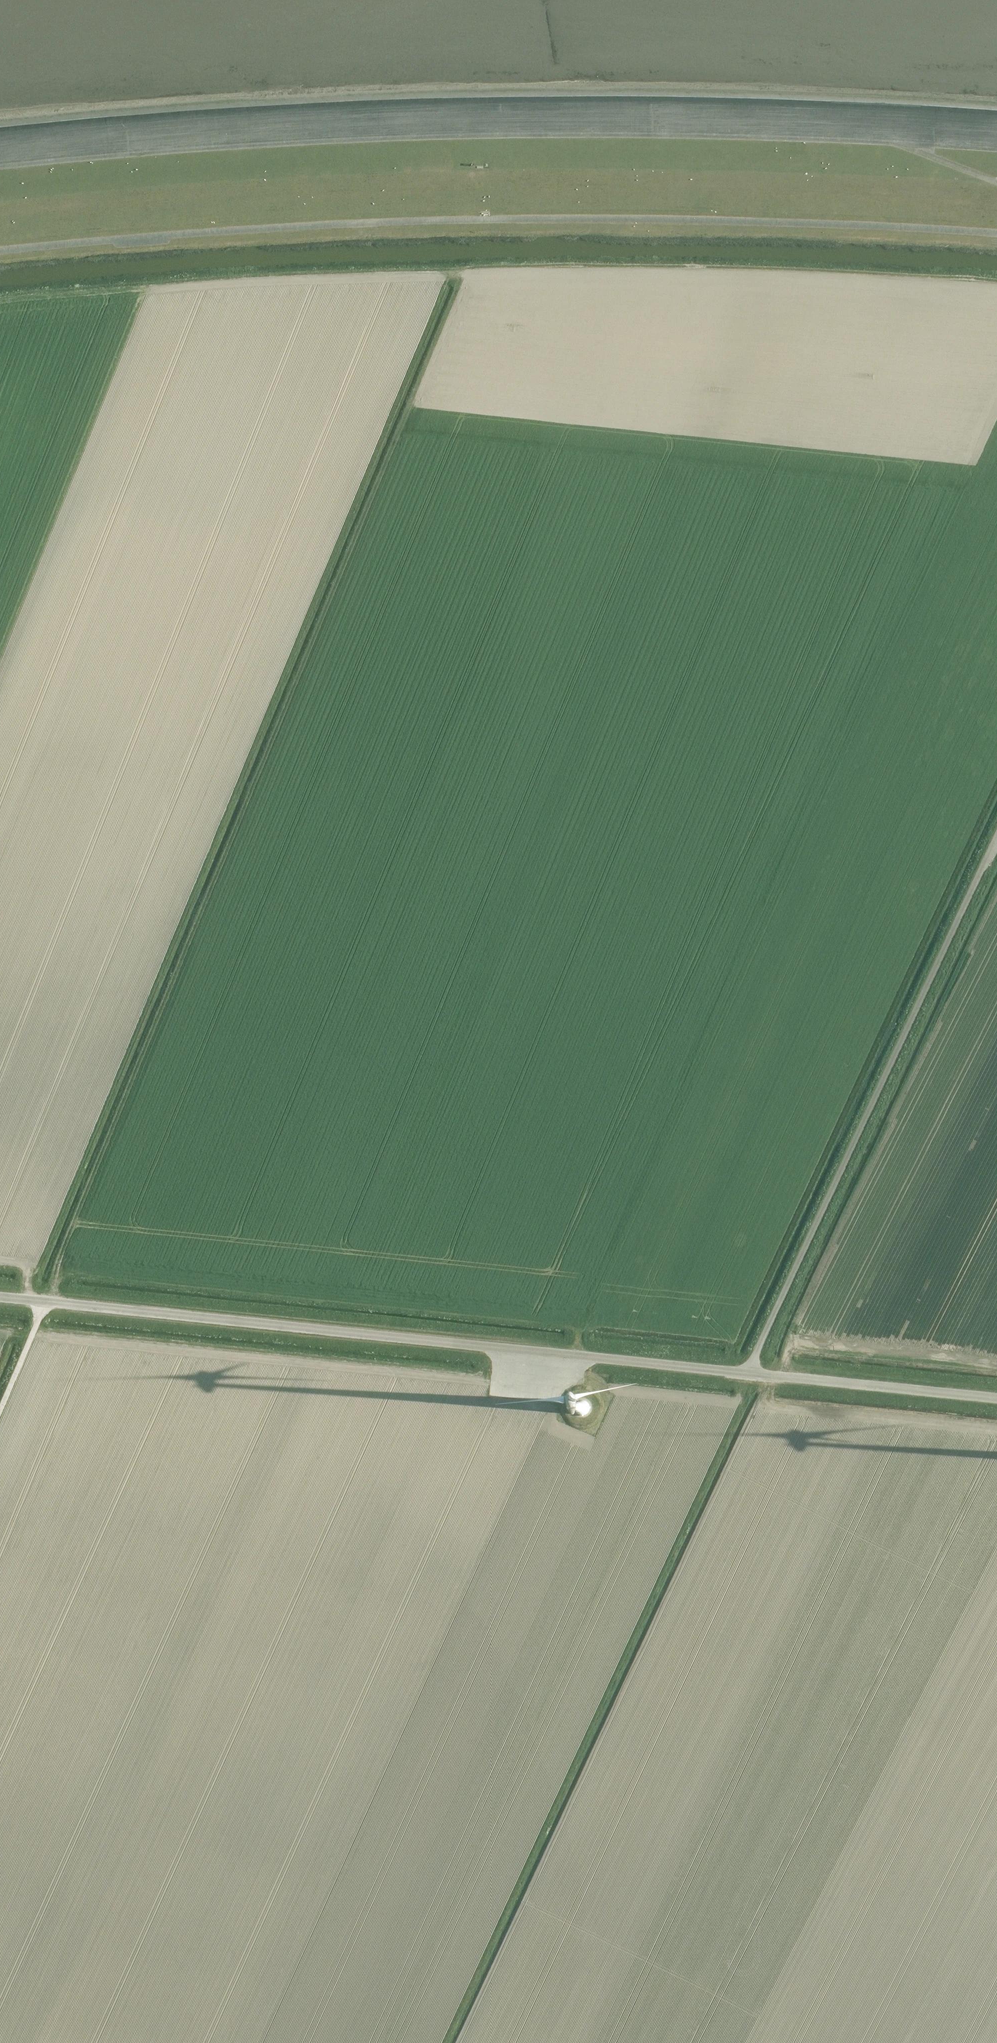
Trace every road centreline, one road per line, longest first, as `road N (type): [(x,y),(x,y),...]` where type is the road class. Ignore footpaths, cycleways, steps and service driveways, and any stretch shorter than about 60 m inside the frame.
road 1 (unclassified): [(747,1373),(0,1297)]
road 2 (unclassified): [(747,1373),(996,836)]
road 3 (unclassified): [(996,1399),(747,1373)]

